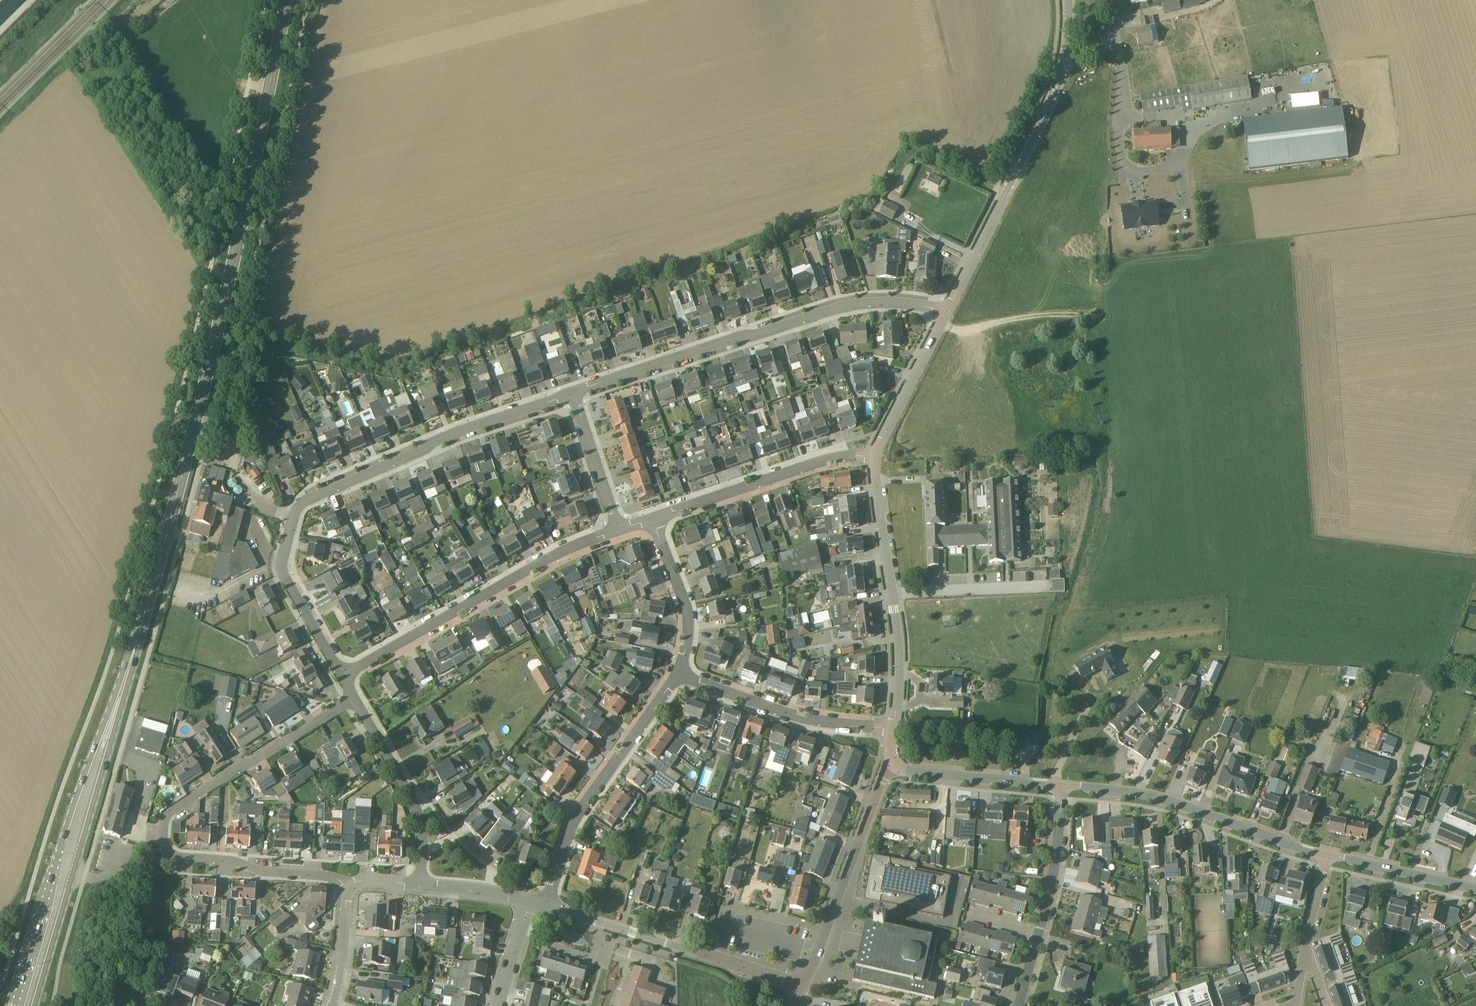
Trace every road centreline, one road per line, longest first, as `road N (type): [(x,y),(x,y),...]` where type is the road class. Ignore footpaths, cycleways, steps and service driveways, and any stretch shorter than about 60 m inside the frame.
road 1 (primary): [(139,638),(223,314),(287,0)]
road 2 (residential): [(344,676),(284,571),(296,509),(439,439),(572,391)]
road 3 (residential): [(350,886),(327,876),(176,855),(166,847),(165,824),(175,809),(355,697)]
road 4 (residential): [(572,391),(860,303),(946,312)]
road 5 (primary): [(139,638),(15,1005)]
road 6 (primary): [(36,1005),(139,638)]
road 7 (residential): [(344,676),(559,553),(616,531)]
road 8 (tertiary): [(946,312),(1066,58)]
road 9 (tertiary): [(1330,855),(1163,797),(1062,786)]
road 10 (tertiary): [(892,729),(899,648),(875,456)]
road 11 (residential): [(805,986),(549,906)]
road 12 (residential): [(549,906),(580,810),(676,674)]
road 13 (residential): [(805,986),(893,765)]
road 14 (residential): [(654,520),(814,463),(875,456)]
road 15 (residential): [(892,729),(777,711),(676,674)]
road 16 (residential): [(420,884),(416,809),(355,697)]
road 17 (tertiary): [(1062,786),(893,765)]
road 18 (residential): [(676,674),(689,629),(654,520)]
road 19 (tertiary): [(875,456),(946,312)]
road 20 (tertiary): [(1475,887),(1330,855)]
road 21 (residential): [(1039,932),(1062,786)]
road 22 (residential): [(616,531),(572,391)]
road 23 (residential): [(333,1005),(350,886)]

